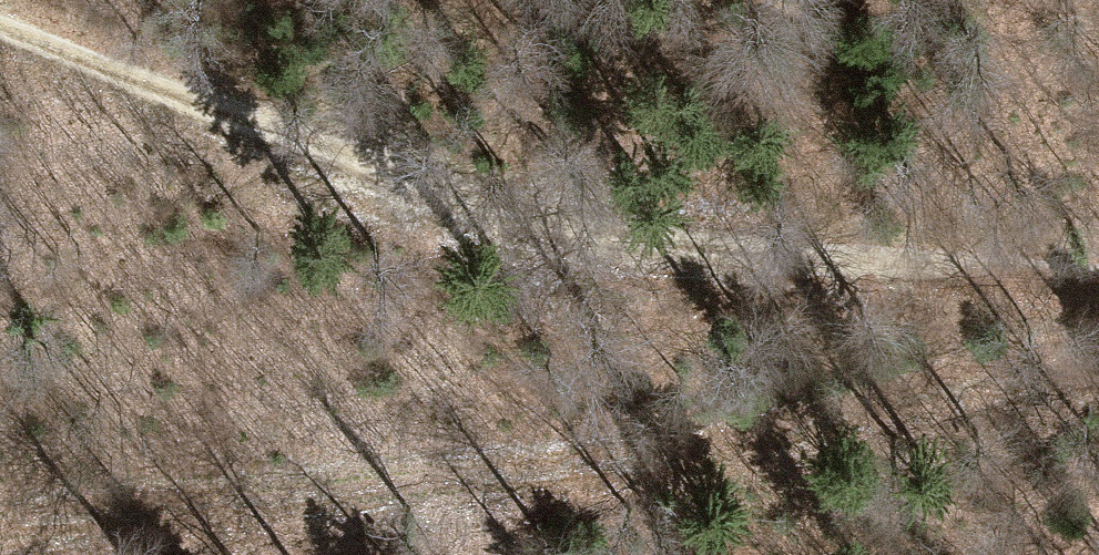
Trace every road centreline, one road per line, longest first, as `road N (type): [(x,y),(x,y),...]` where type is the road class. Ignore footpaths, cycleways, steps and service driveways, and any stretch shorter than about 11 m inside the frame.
road 1 (track): [(0,24),(537,224),(770,258),(1098,274)]
road 2 (track): [(0,510),(577,477),(1098,378)]

